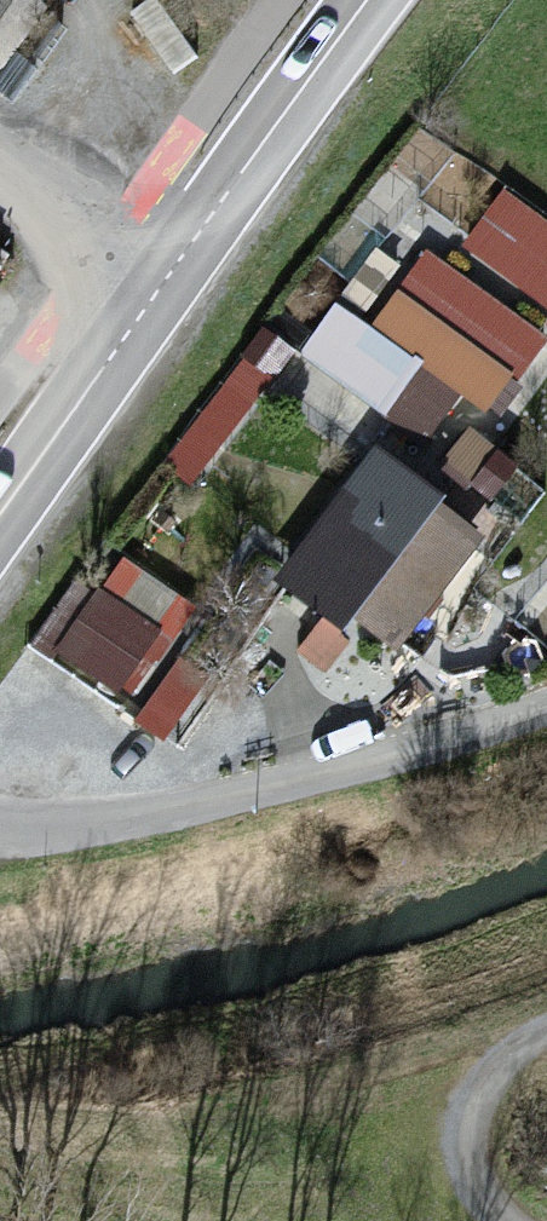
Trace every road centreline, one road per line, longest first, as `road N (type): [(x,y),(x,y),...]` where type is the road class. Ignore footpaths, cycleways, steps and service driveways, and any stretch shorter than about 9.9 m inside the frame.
road 1 (secondary): [(0,512),(370,0)]
road 2 (unclassified): [(0,825),(228,804),(546,709)]
road 3 (track): [(546,1034),(487,1080),(463,1142),(493,1207),(515,1220)]

